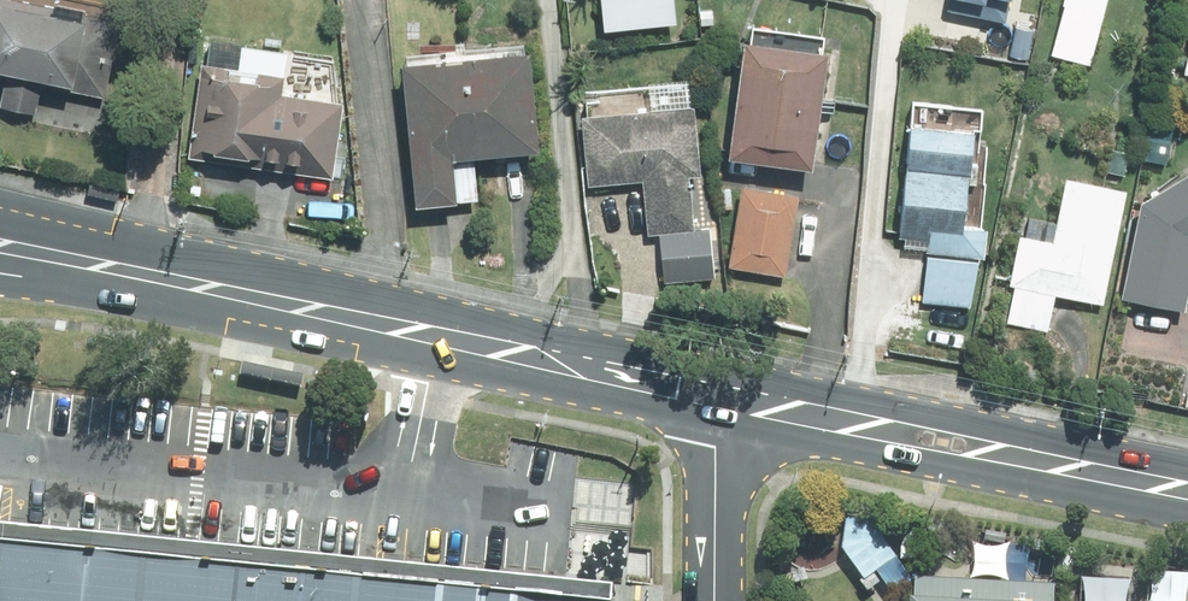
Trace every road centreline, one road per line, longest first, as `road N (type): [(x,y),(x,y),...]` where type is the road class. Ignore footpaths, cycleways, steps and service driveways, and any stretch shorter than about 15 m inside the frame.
road 1 (secondary): [(0,243),(721,399)]
road 2 (secondary): [(721,399),(1187,492)]
road 3 (residential): [(721,399),(717,600)]

